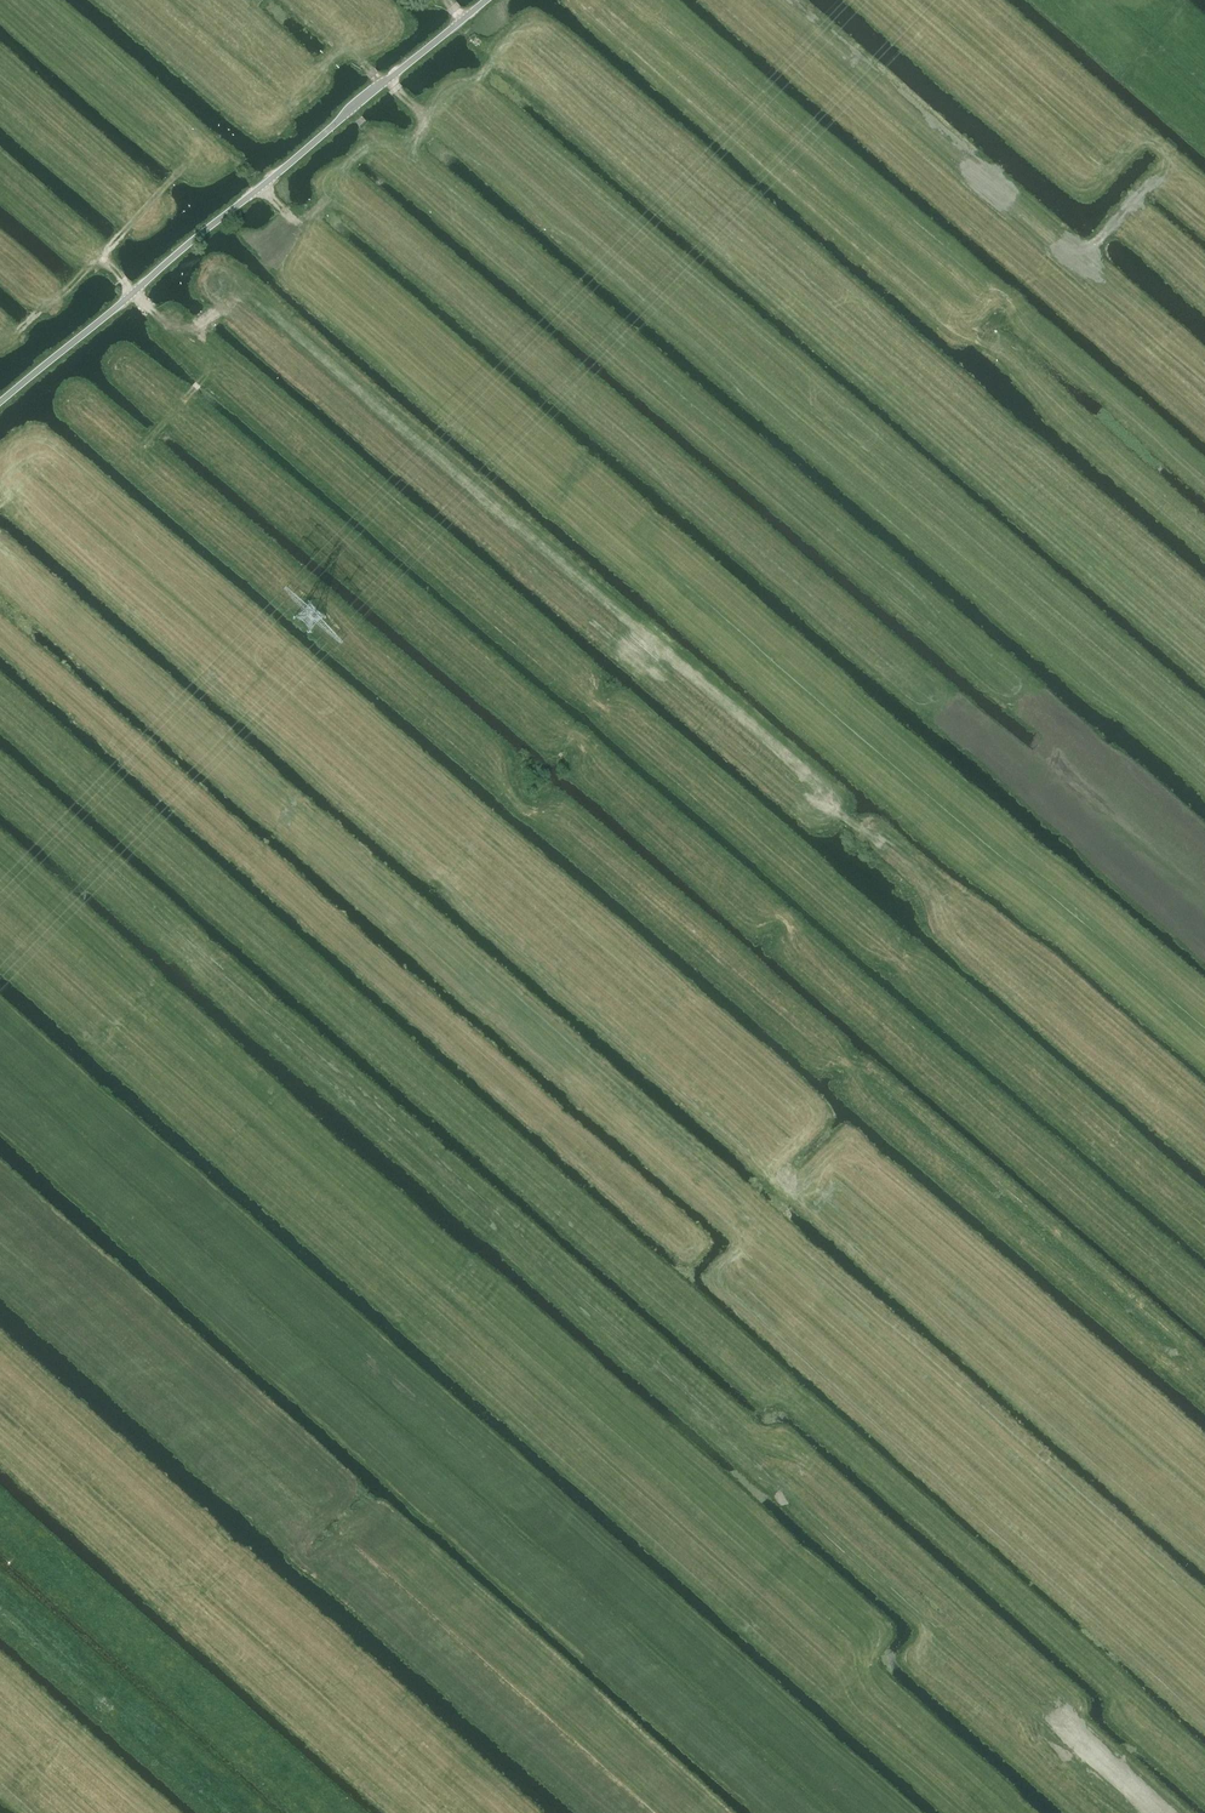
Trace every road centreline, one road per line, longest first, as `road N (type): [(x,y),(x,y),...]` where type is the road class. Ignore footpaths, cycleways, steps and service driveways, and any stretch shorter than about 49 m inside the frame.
road 1 (unclassified): [(0,404),(487,0)]

